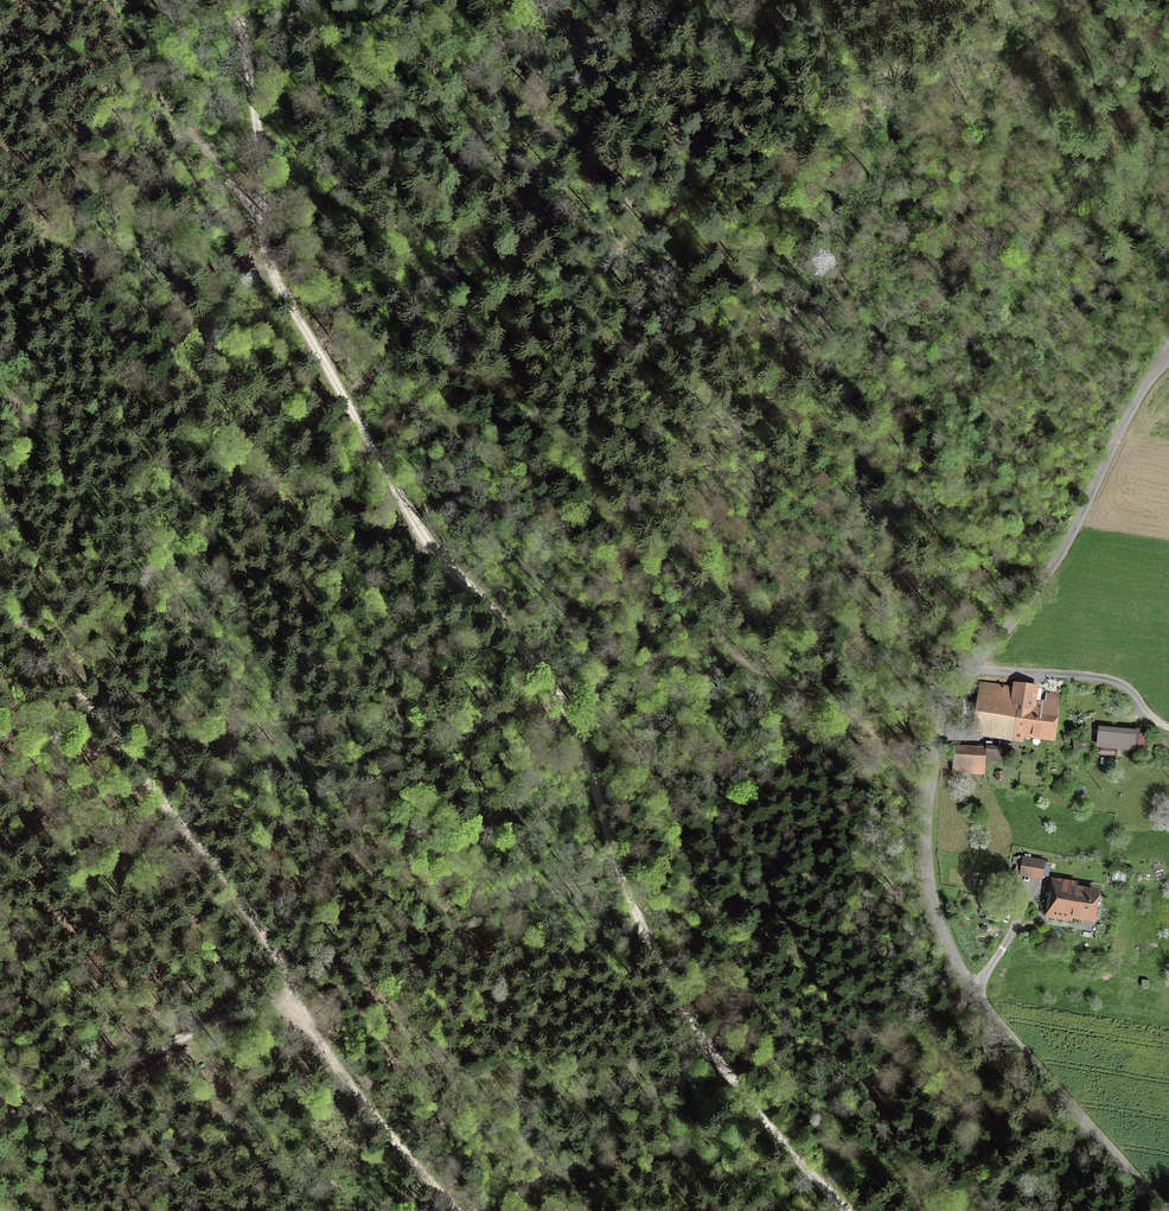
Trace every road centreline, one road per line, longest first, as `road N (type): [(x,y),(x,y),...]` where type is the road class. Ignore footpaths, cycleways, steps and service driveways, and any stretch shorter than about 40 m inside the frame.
road 1 (track): [(236,0),(271,268),(423,535),(499,612),(572,717),(631,902),(715,1055),(766,1125),(845,1210)]
road 2 (residential): [(1168,356),(1132,406),(1069,539),(947,707),(929,775),(923,843),(935,916),(970,993),(1167,1210)]
road 3 (track): [(925,809),(876,732),(747,665),(613,524),(586,467),(521,375),(508,290),(490,242)]
road 4 (track): [(294,995),(239,897),(0,596)]
road 5 (track): [(294,995),(0,1118)]
road 6 (track): [(460,1210),(350,1091),(294,995)]
road 7 (track): [(969,668),(1116,681),(1168,727)]

